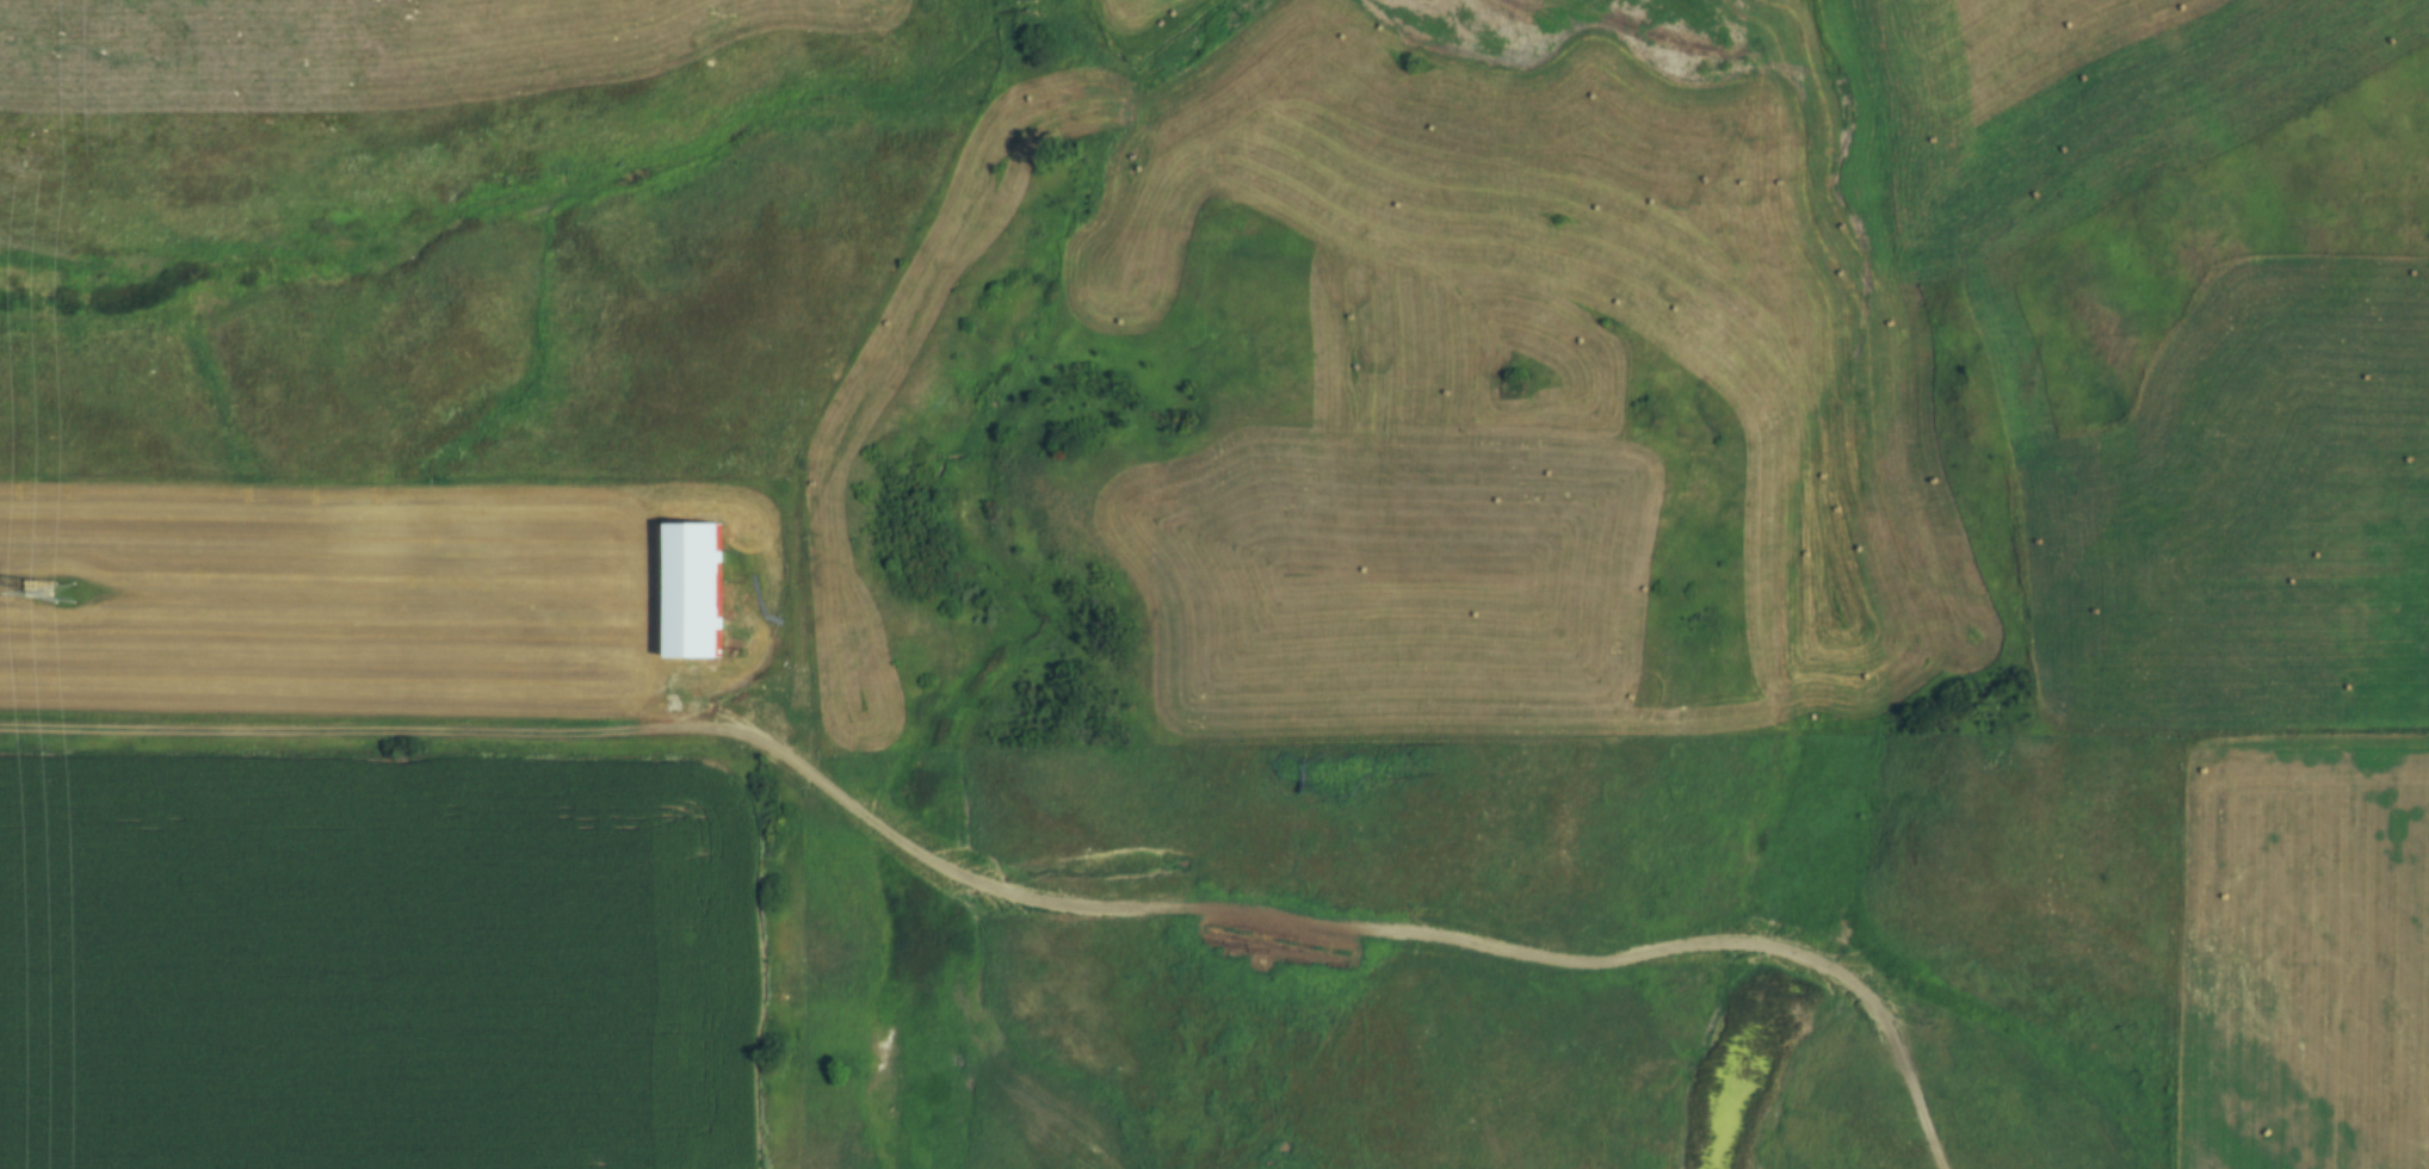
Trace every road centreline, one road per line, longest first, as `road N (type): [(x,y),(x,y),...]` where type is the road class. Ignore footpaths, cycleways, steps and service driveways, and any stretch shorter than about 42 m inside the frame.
road 1 (residential): [(722,737),(0,734)]

